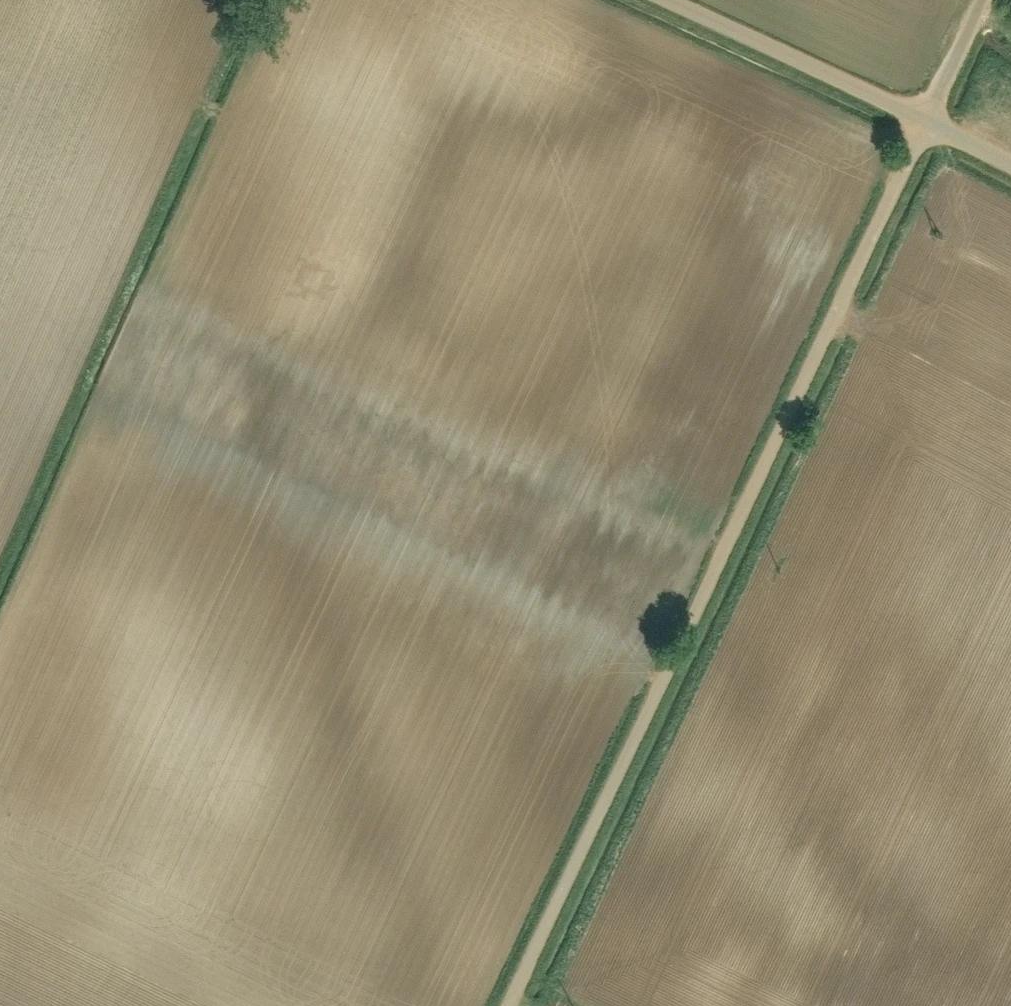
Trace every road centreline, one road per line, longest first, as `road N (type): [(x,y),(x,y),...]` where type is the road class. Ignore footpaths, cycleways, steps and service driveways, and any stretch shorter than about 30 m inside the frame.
road 1 (residential): [(512,1005),(923,118)]
road 2 (residential): [(923,118),(667,0)]
road 3 (residential): [(923,118),(979,0)]

